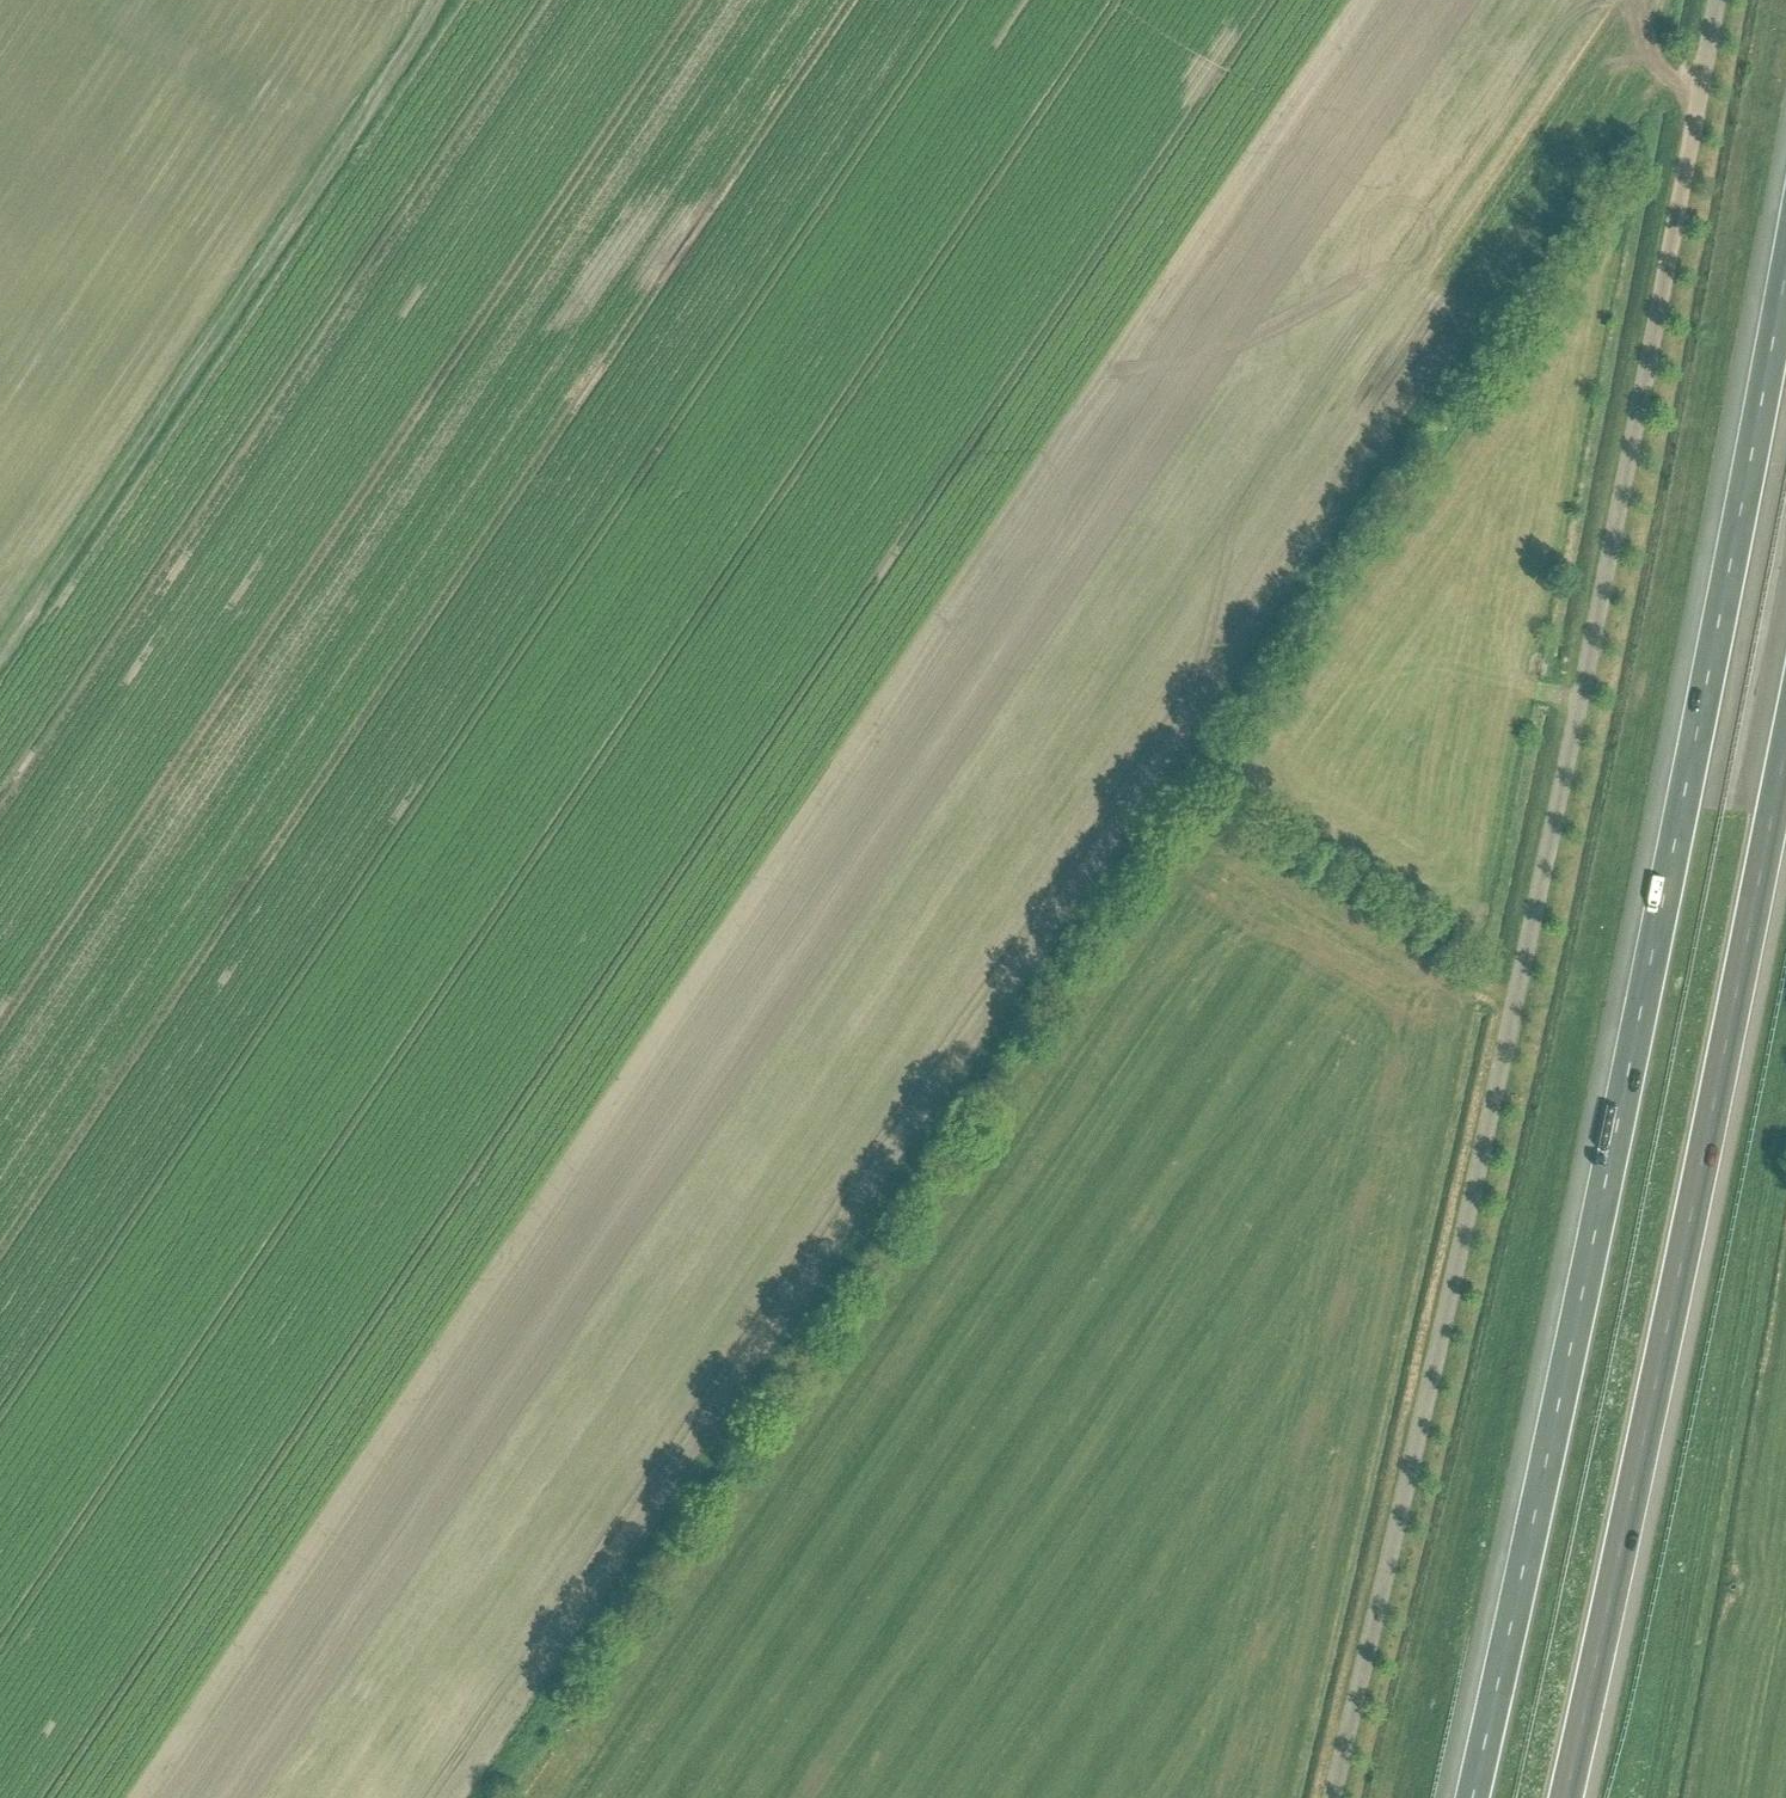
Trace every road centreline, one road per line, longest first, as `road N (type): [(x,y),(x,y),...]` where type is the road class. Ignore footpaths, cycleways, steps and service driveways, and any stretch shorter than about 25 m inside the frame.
road 1 (unclassified): [(1330,1797),(1595,633),(1715,0)]
road 2 (motorway): [(1785,270),(1626,1089),(1474,1797)]
road 3 (motorway): [(1567,1797),(1785,742)]

